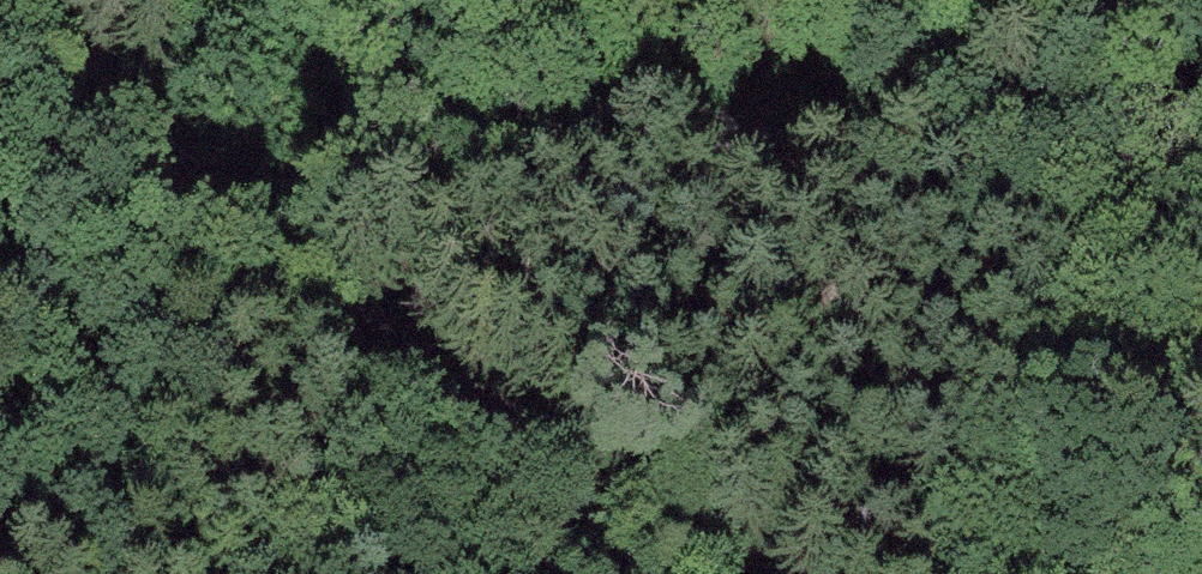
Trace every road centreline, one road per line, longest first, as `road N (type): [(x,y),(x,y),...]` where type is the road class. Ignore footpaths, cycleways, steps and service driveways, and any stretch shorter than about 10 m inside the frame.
road 1 (track): [(693,573),(438,384),(16,0)]
road 2 (track): [(1201,165),(1106,171),(809,150),(600,86),(463,0)]

